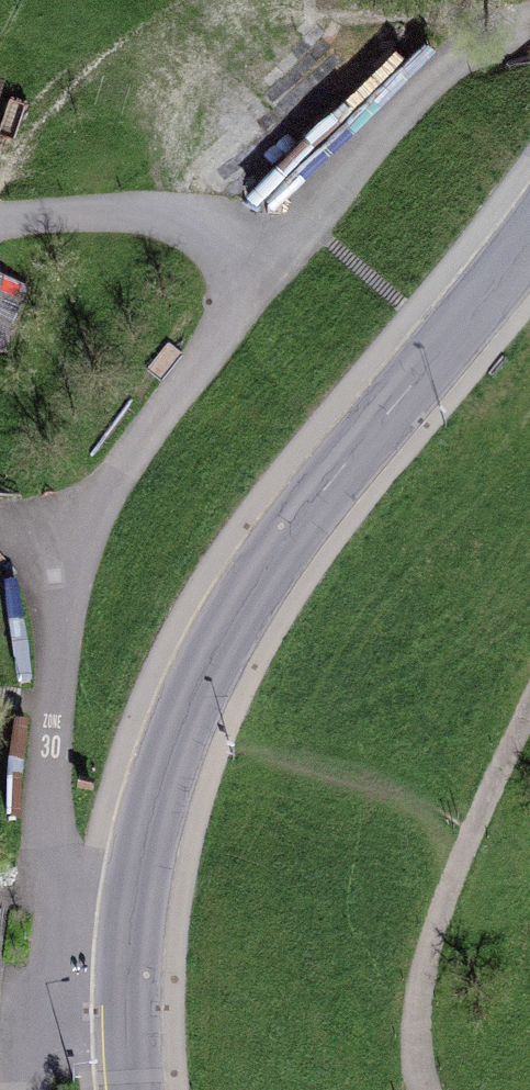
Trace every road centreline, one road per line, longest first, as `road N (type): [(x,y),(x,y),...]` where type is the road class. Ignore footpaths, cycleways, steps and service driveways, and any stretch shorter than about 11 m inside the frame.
road 1 (residential): [(136,916),(156,810),(190,713),(249,593),(529,233)]
road 2 (residential): [(262,267),(74,542),(52,707),(54,905)]
road 3 (residential): [(262,267),(455,58),(529,6)]
road 4 (residential): [(0,224),(138,213),(205,227),(262,267)]
road 5 (track): [(470,838),(432,949),(419,1040),(434,1089)]
road 6 (residential): [(25,1089),(24,1044),(54,905)]
road 7 (residential): [(137,1089),(136,916)]
road 8 (track): [(529,716),(470,838)]

